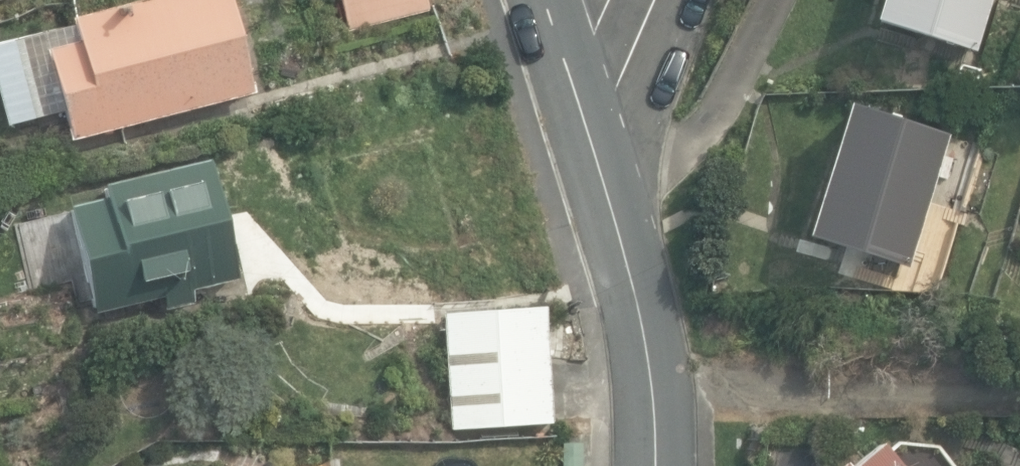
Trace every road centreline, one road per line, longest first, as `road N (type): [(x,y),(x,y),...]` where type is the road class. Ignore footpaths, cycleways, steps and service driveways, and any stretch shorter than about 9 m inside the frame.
road 1 (residential): [(655,465),(655,389),(621,224),(551,0)]

